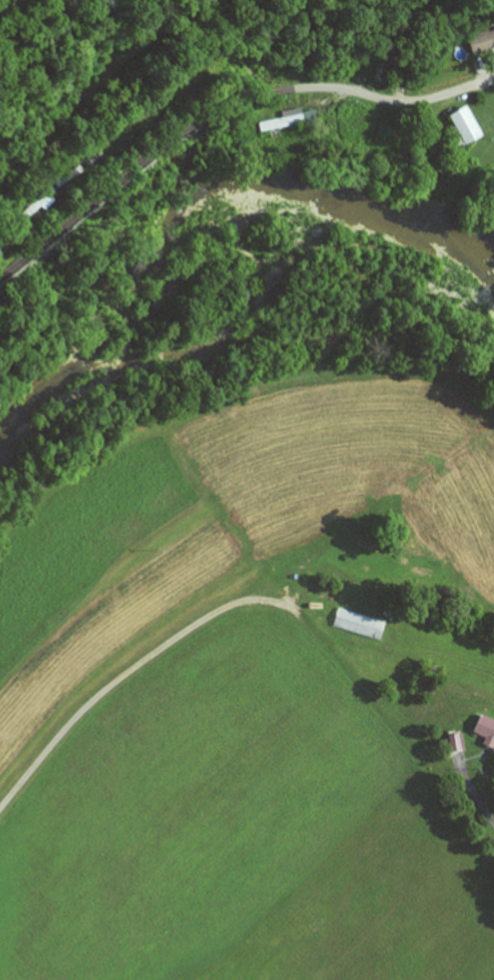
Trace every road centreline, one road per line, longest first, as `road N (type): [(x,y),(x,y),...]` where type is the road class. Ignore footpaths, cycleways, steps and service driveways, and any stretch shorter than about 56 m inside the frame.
road 1 (residential): [(493,78),(415,101),(302,88),(237,103),(127,172),(0,275)]
road 2 (residential): [(0,811),(112,687),(224,611),(253,601),(287,604),(302,592)]

